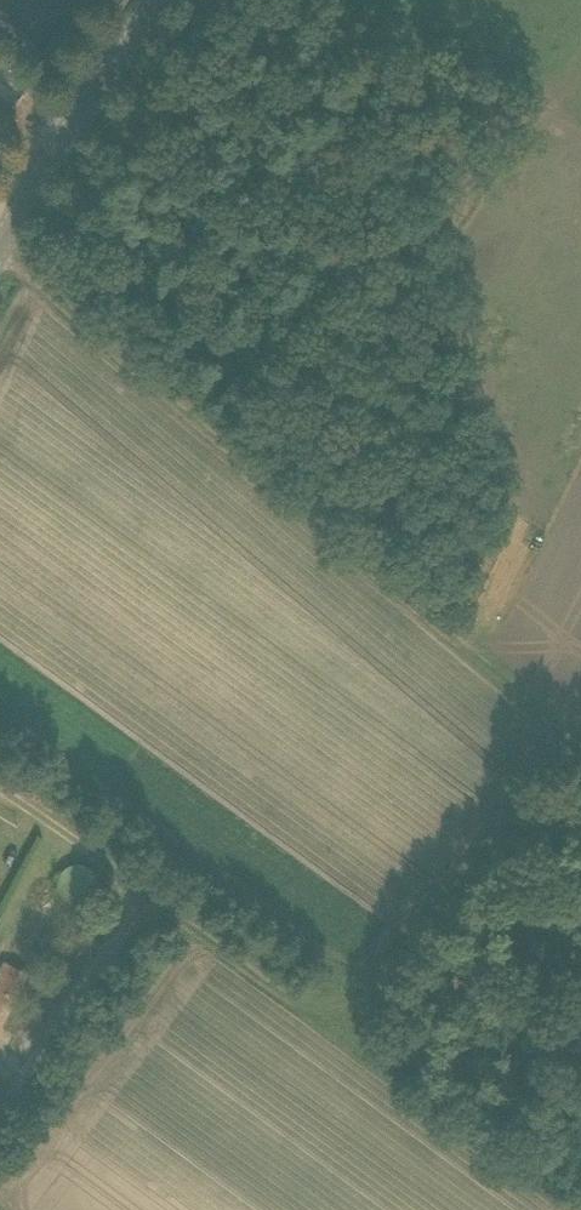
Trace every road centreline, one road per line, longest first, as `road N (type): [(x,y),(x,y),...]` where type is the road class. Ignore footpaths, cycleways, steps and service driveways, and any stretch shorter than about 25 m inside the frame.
road 1 (track): [(580,729),(63,309),(9,255)]
road 2 (tertiary): [(0,270),(64,153),(175,0)]

